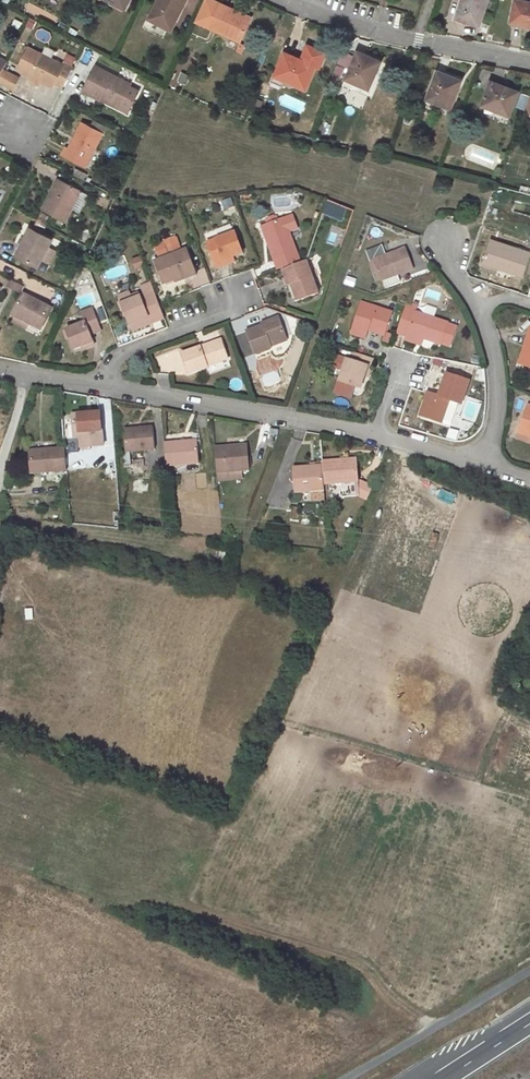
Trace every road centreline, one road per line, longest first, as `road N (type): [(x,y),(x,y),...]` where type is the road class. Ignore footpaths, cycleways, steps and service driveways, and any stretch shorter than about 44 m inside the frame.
road 1 (residential): [(102,385),(374,434)]
road 2 (residential): [(286,0),(346,22),(529,59)]
road 3 (unclassified): [(529,965),(340,1078)]
road 4 (residential): [(248,303),(112,360),(102,385)]
road 5 (residential): [(477,308),(496,398),(480,467)]

